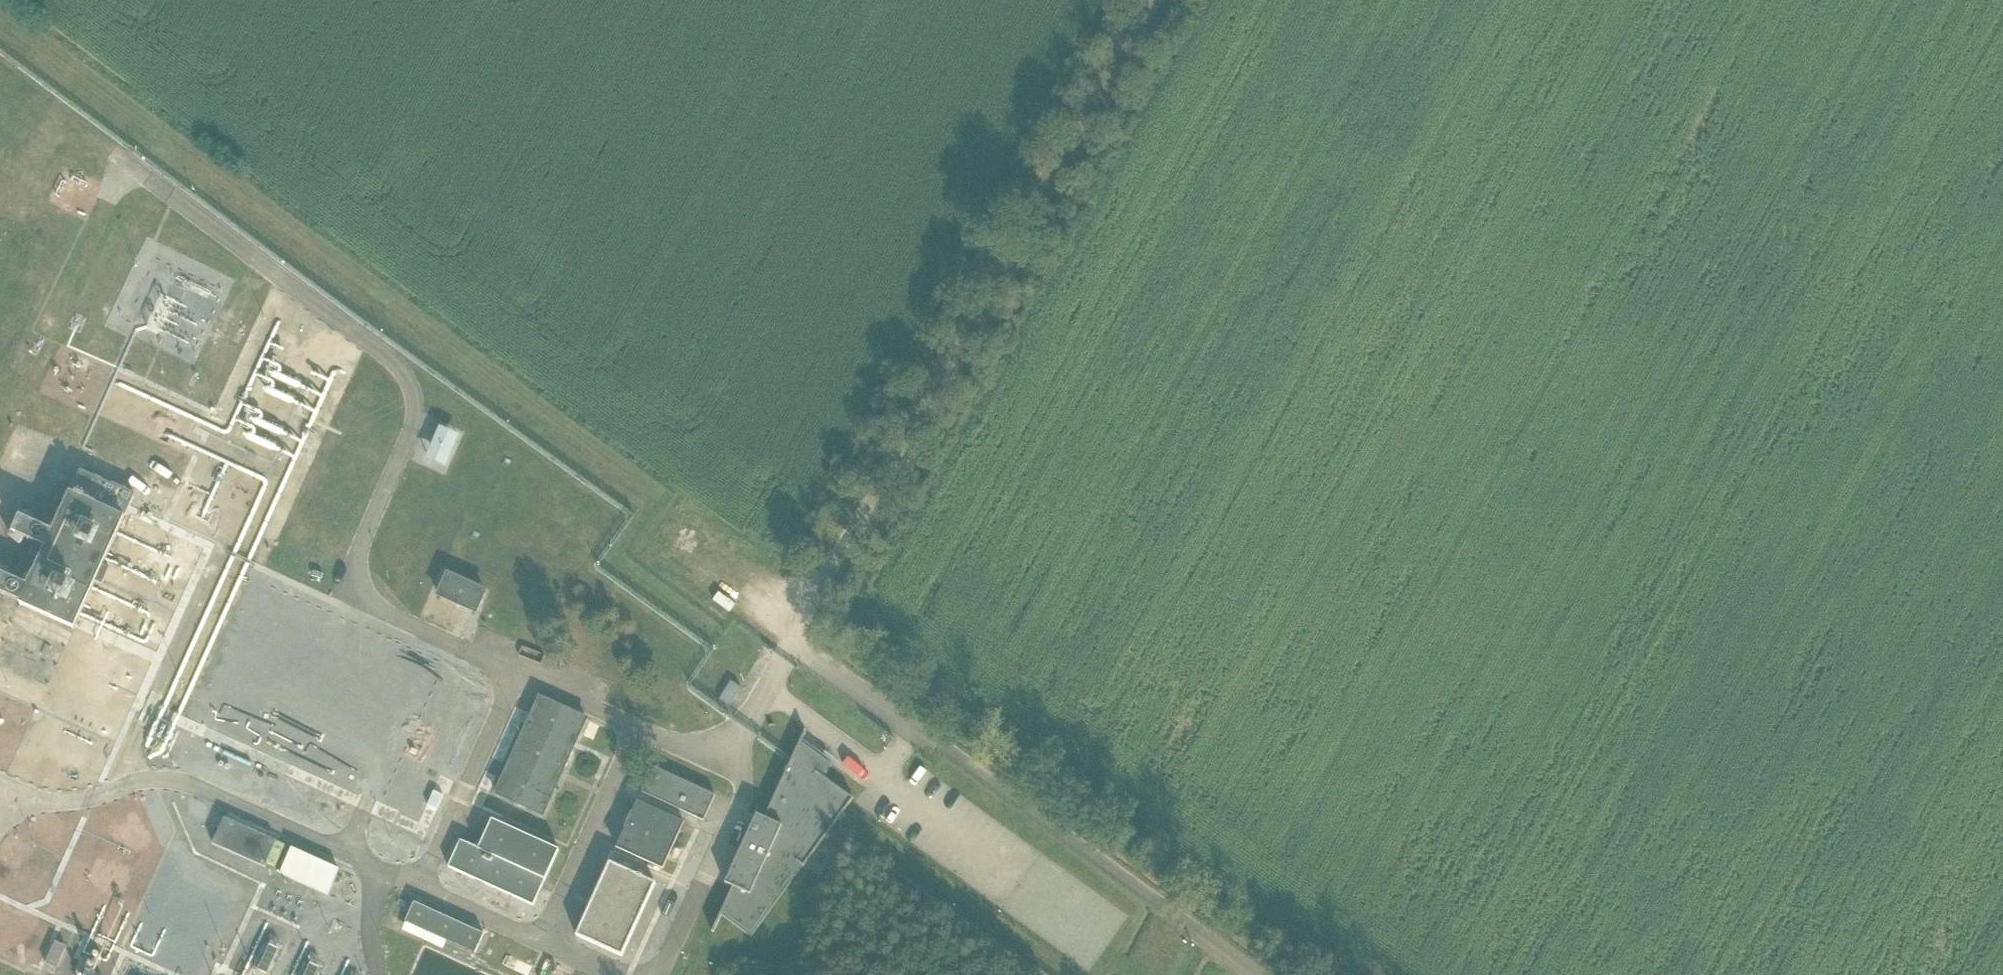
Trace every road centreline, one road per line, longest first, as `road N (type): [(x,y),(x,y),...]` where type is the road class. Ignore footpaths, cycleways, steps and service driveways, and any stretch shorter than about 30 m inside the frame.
road 1 (unclassified): [(1255,974),(793,643),(1157,0)]

